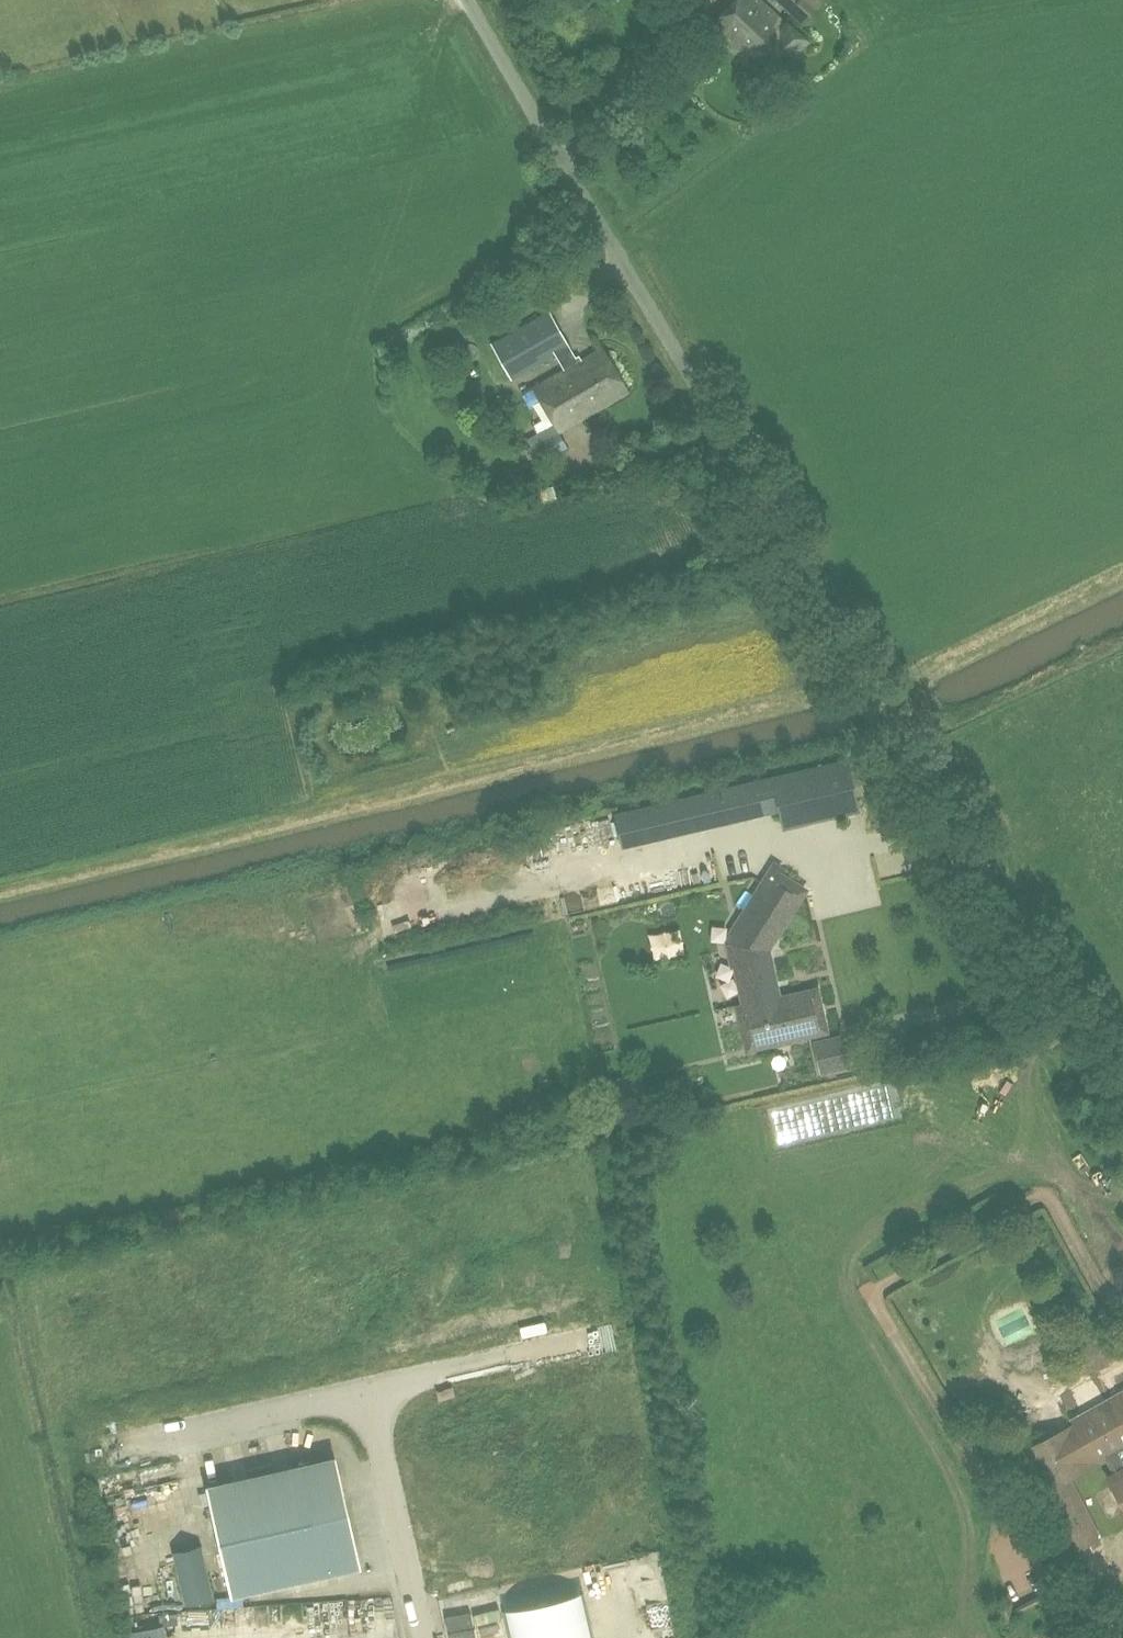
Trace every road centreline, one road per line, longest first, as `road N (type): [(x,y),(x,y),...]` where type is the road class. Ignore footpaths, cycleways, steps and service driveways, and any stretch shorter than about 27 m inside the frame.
road 1 (unclassified): [(1094,1056),(804,547),(467,0)]
road 2 (unclassified): [(101,1452),(367,1393)]
road 3 (unclassified): [(367,1393),(421,1637)]
road 4 (unclassified): [(367,1393),(597,1339)]

